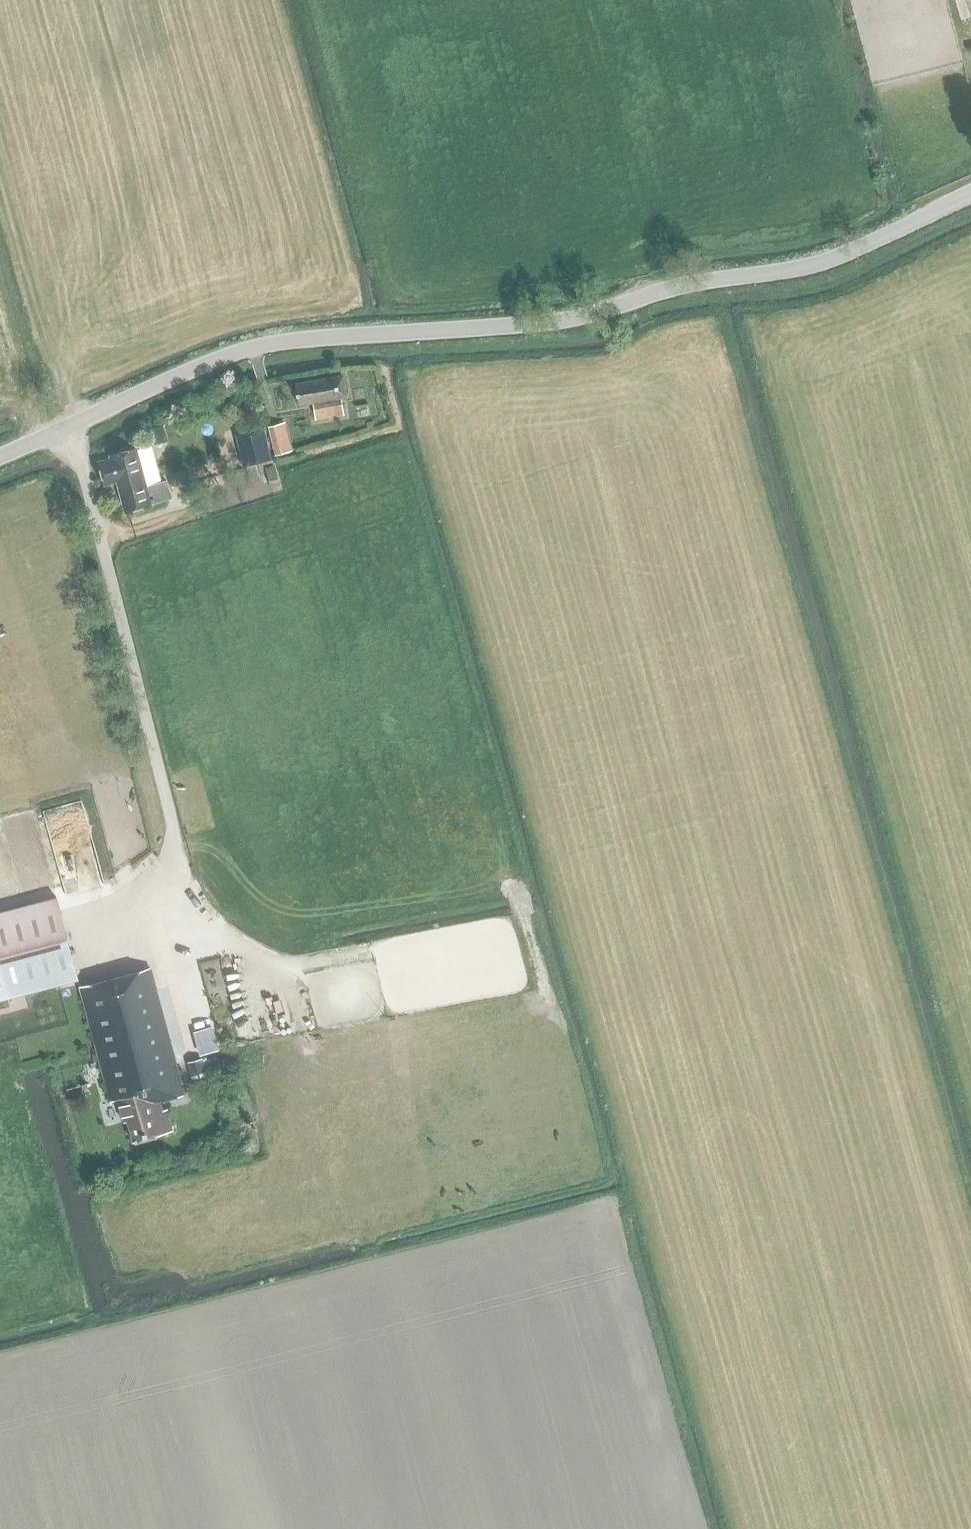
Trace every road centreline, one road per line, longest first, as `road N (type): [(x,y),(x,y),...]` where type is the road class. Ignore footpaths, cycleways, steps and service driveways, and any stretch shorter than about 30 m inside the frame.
road 1 (unclassified): [(0,456),(221,352),(290,333),(566,319),(842,257),(970,194)]

